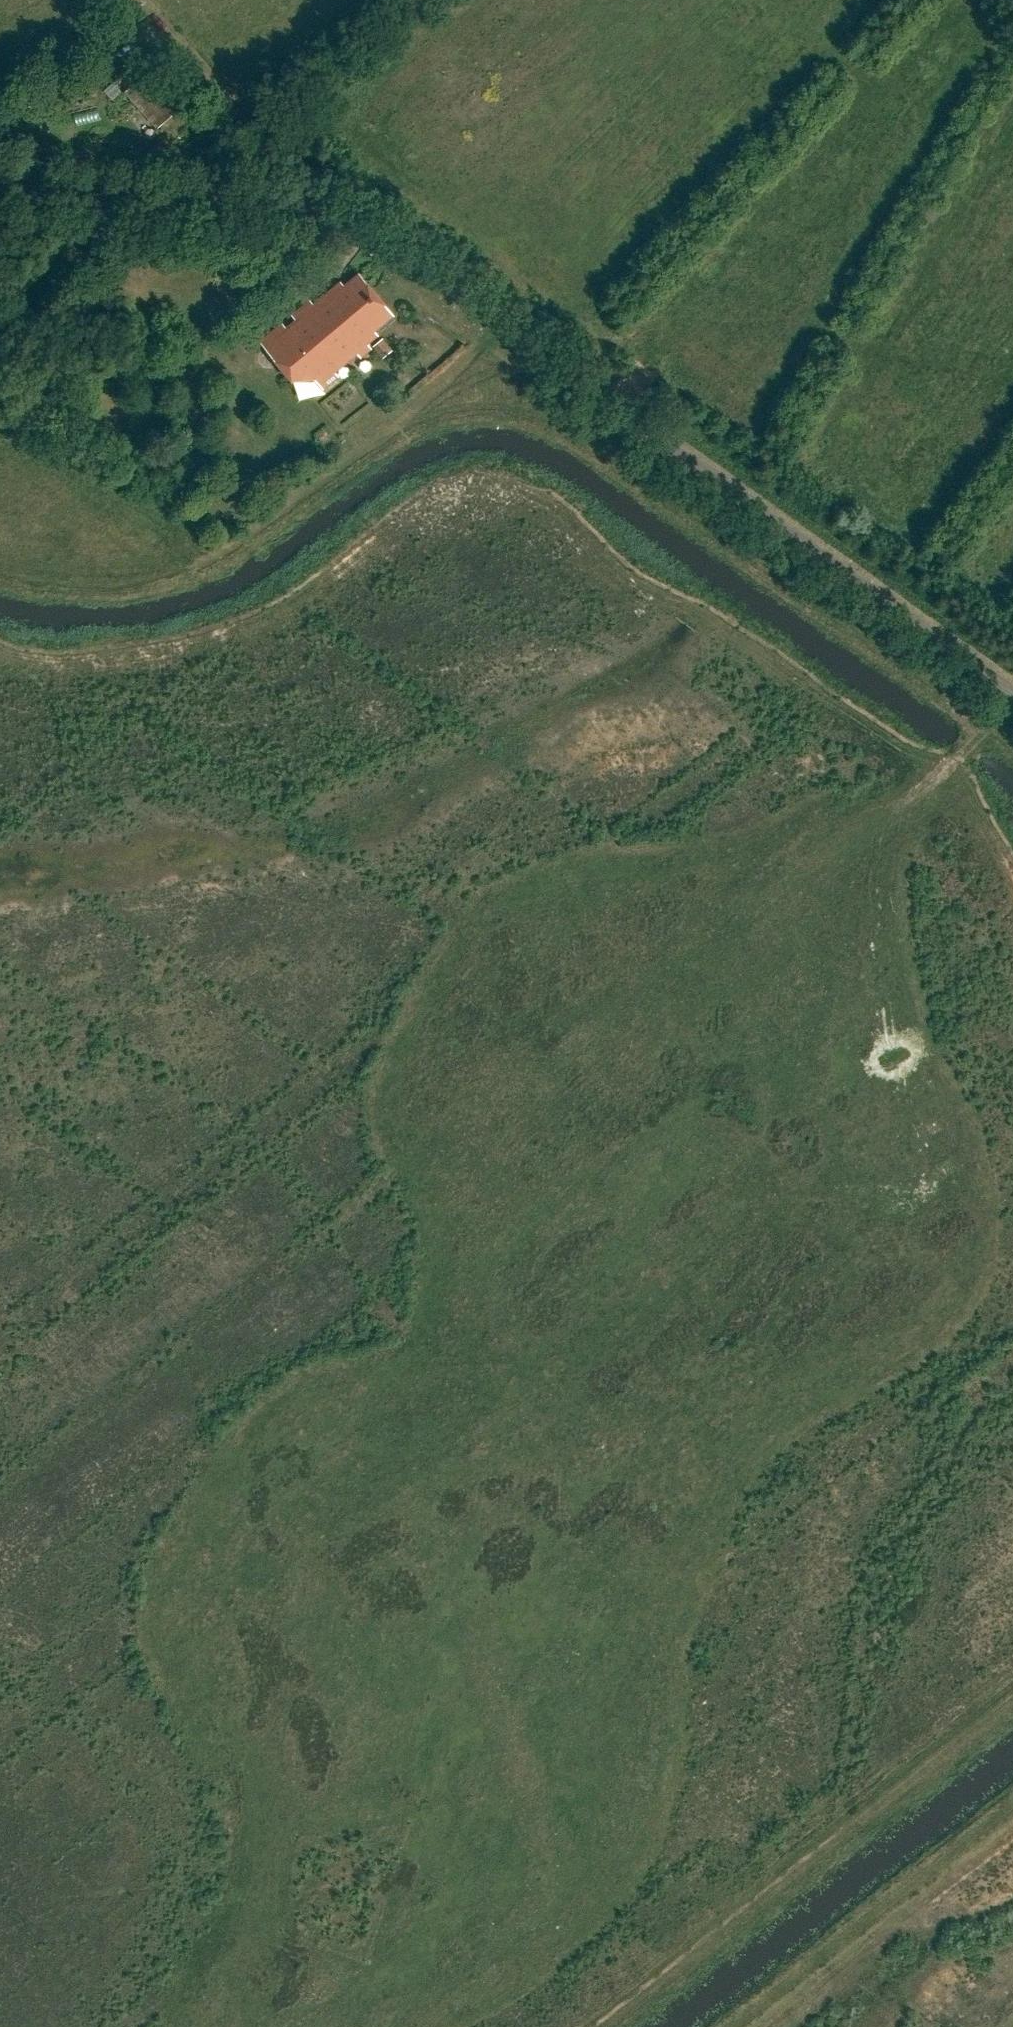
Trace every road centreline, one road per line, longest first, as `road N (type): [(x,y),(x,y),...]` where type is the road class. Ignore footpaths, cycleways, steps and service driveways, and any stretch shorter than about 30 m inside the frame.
road 1 (unclassified): [(1012,691),(469,303),(344,226),(91,209),(0,181)]
road 2 (track): [(0,312),(72,246),(91,209)]

